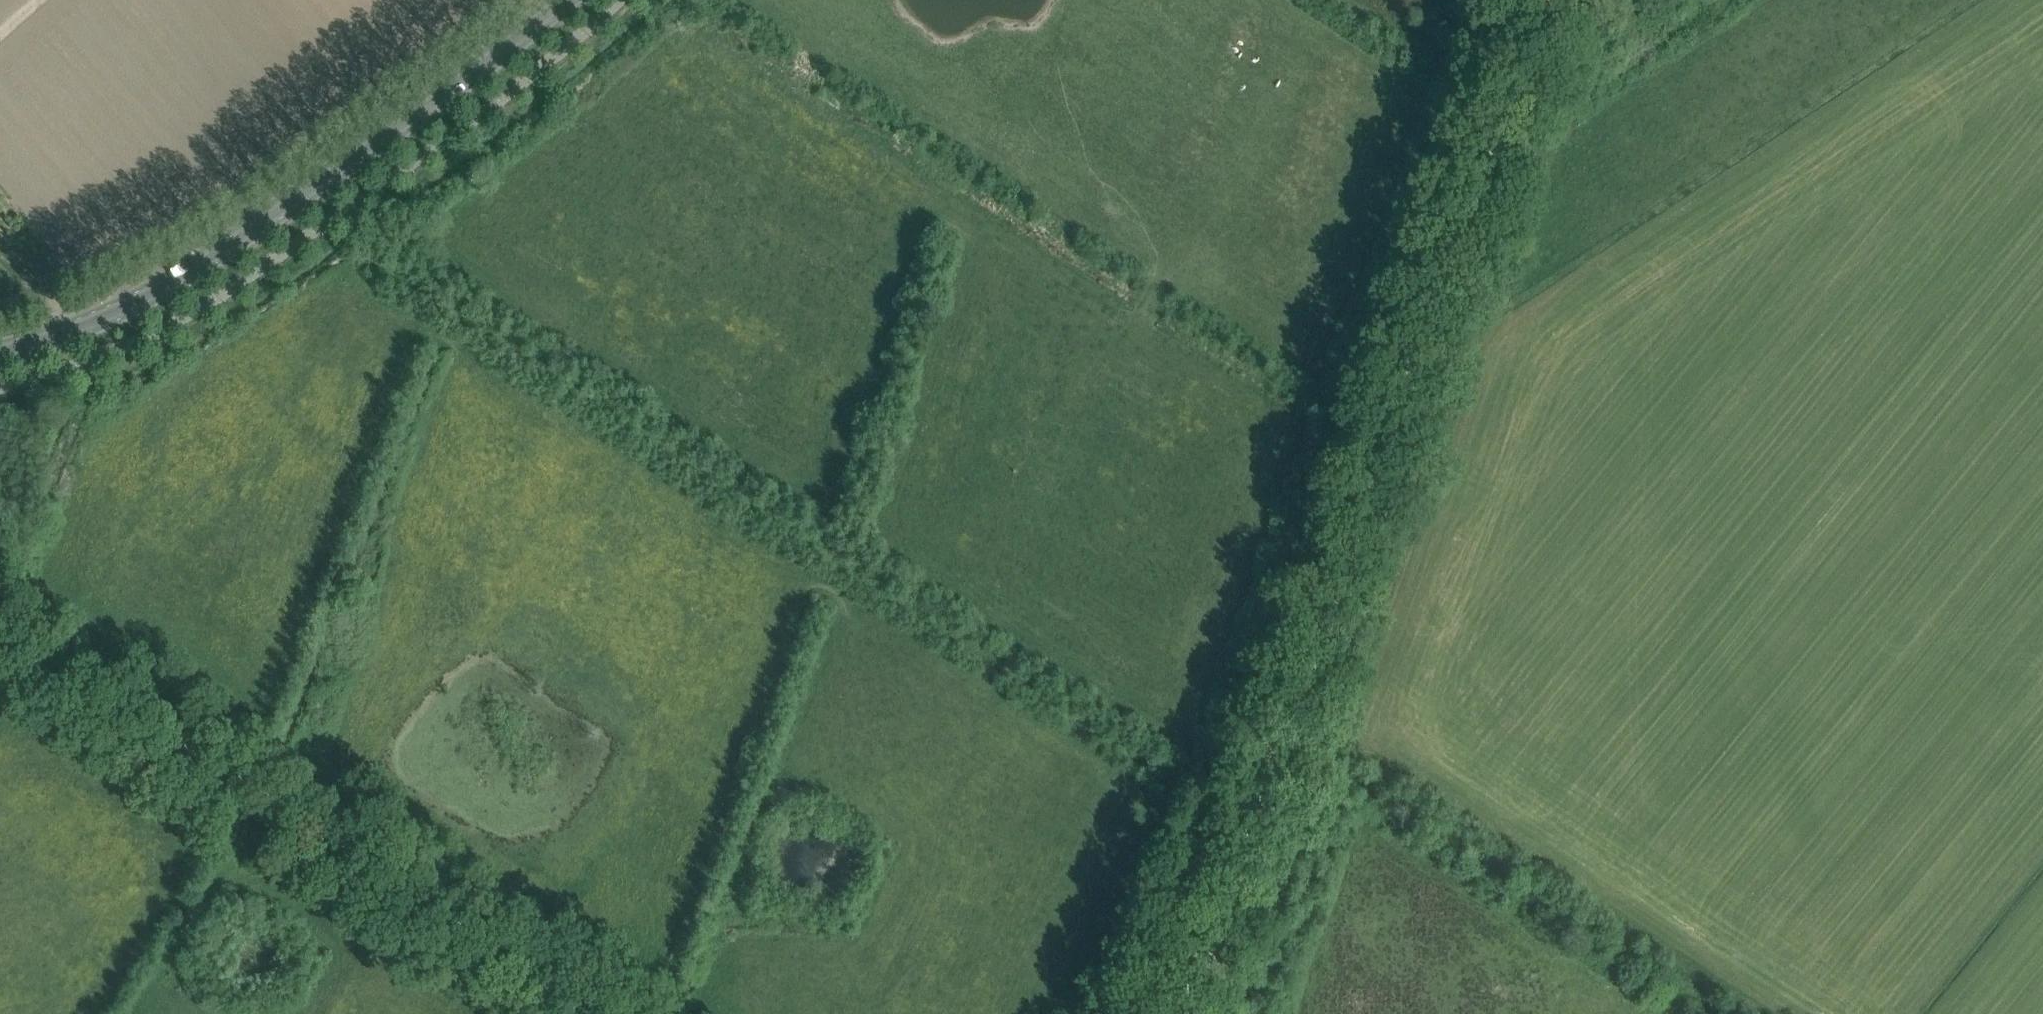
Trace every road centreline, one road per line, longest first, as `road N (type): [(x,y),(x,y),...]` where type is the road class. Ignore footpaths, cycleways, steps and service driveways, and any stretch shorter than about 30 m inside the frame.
road 1 (unclassified): [(598,1013),(0,624)]
road 2 (secondary): [(0,352),(166,287),(411,119),(563,0)]

